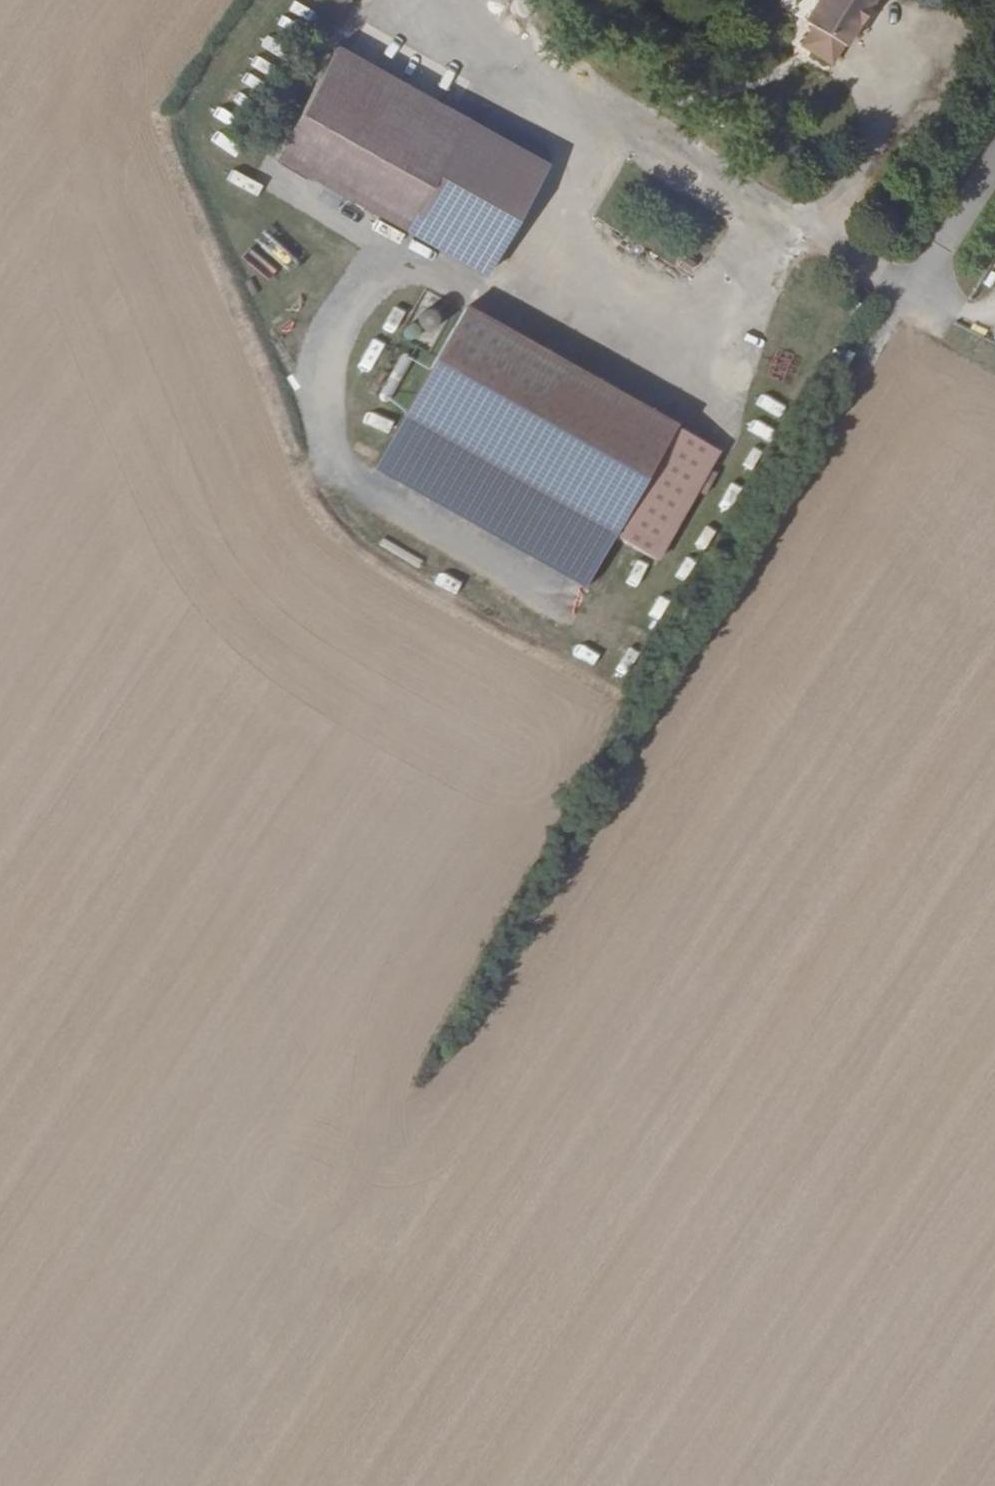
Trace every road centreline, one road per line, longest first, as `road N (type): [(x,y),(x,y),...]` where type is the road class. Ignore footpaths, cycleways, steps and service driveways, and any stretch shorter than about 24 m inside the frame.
road 1 (residential): [(994,165),(909,299)]

